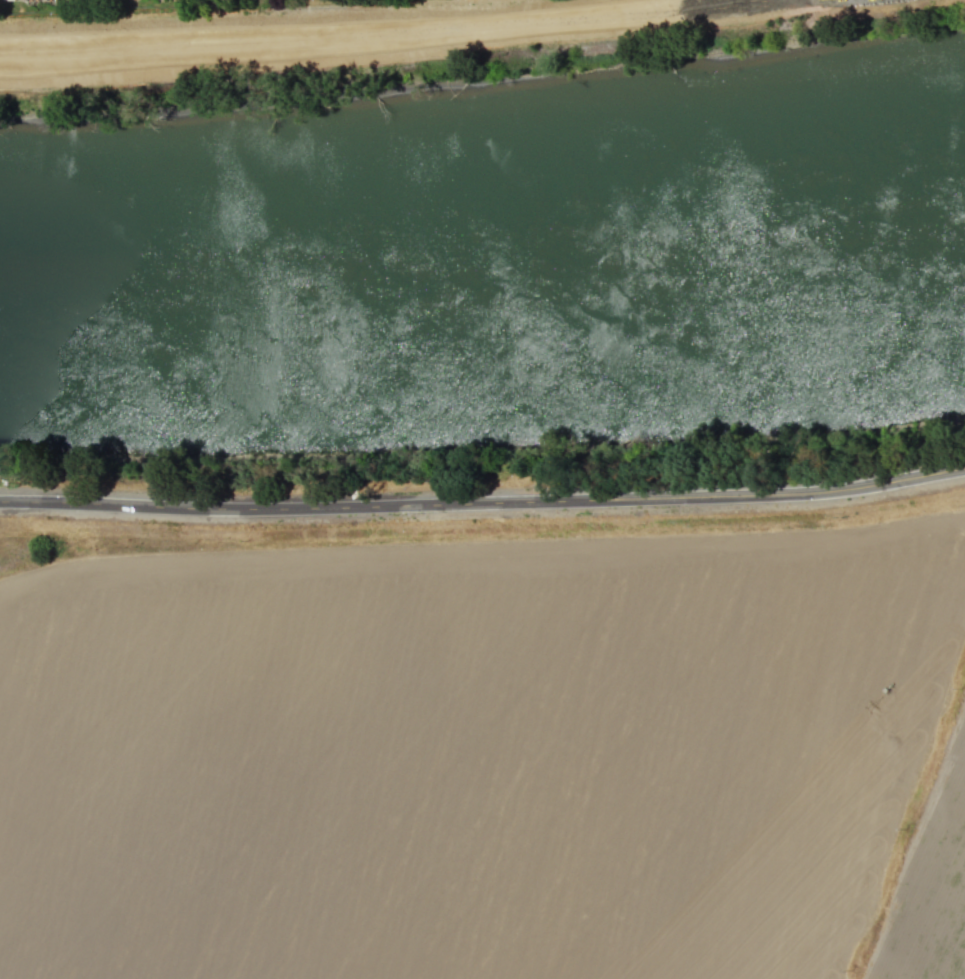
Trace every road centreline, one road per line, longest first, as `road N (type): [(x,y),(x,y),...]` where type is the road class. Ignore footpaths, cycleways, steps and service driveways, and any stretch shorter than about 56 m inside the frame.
road 1 (secondary): [(964,474),(790,495),(255,509),(0,499)]

